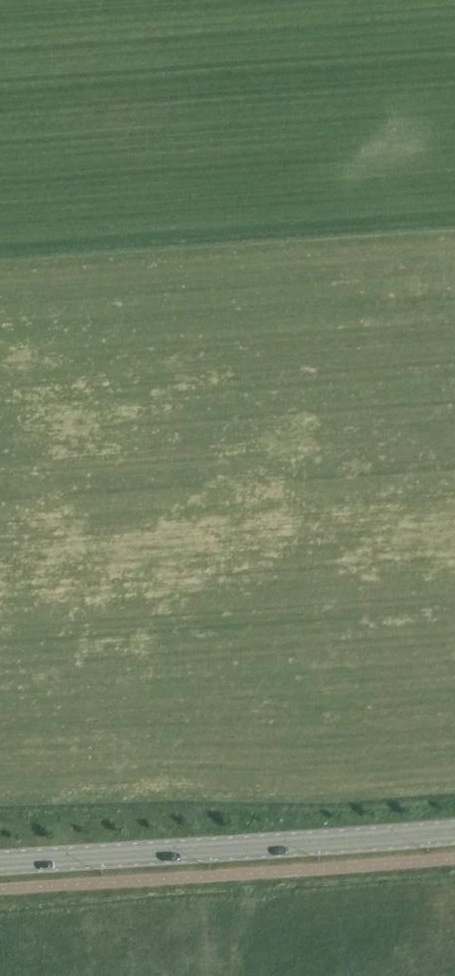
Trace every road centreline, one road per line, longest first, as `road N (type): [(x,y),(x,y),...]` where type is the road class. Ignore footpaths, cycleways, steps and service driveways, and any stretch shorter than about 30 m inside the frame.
road 1 (tertiary): [(0,862),(454,831)]

